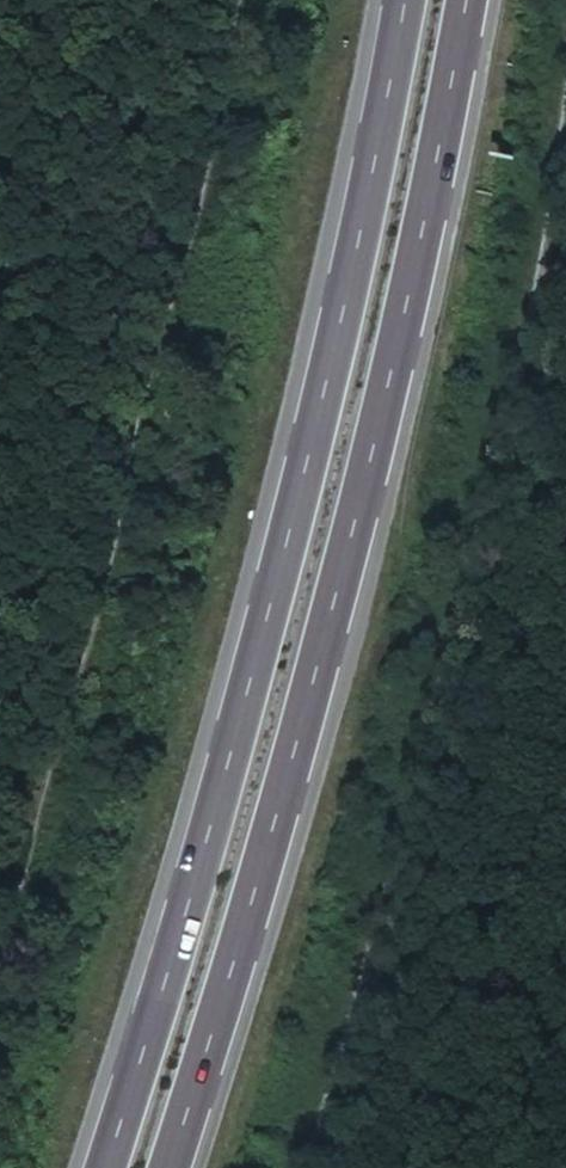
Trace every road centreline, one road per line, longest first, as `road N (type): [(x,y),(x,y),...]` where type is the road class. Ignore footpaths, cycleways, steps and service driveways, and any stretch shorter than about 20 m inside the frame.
road 1 (trunk): [(404,0),(265,613),(102,1167)]
road 2 (trunk): [(166,1167),(329,631),(431,194),(465,0)]
road 3 (track): [(307,1167),(498,471),(565,106)]
road 4 (track): [(234,0),(0,936)]

